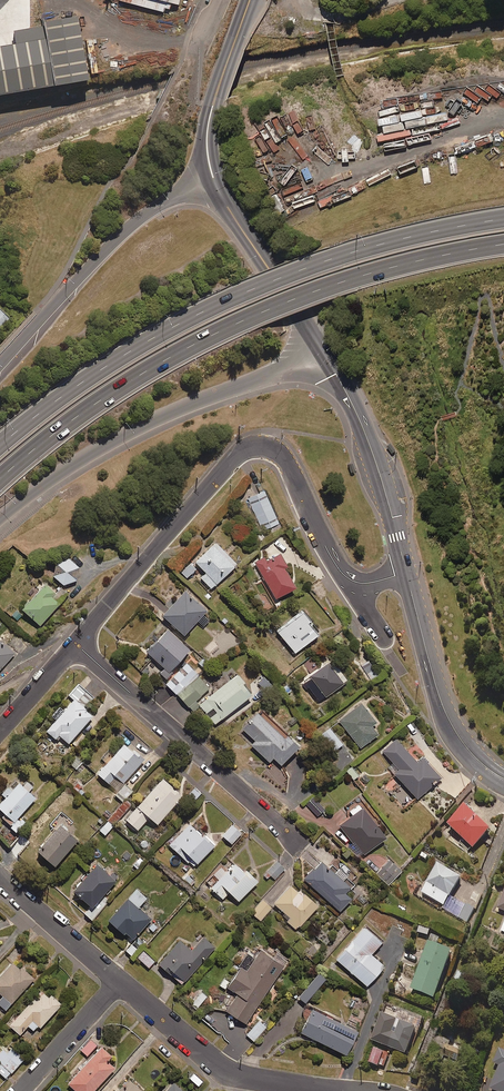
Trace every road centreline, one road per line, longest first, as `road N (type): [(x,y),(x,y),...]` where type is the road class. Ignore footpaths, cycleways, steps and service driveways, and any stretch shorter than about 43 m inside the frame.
road 1 (motorway): [(503,244),(355,277),(236,322),(110,393),(0,477)]
road 2 (motorway): [(0,444),(87,378),(258,285),(349,253),(503,218)]
road 3 (residential): [(406,571),(368,584),(351,580),(331,558),(282,455),(253,444),(75,645)]
road 4 (secondary): [(321,352),(100,446),(0,514)]
road 5 (residential): [(292,841),(75,645)]
road 6 (secondary): [(0,365),(134,222),(208,181)]
road 7 (residential): [(121,982),(231,1073),(334,1090)]
road 8 (secondary): [(503,781),(453,732),(406,571)]
road 9 (secondary): [(406,571),(358,416),(321,352)]
road 10 (secondary): [(208,181),(204,118),(245,0)]
road 11 (secondary): [(256,0),(214,123),(220,176)]
road 12 (residential): [(0,877),(121,982)]
road 13 (secondary): [(223,196),(302,321)]
road 14 (residential): [(21,1090),(121,982)]

